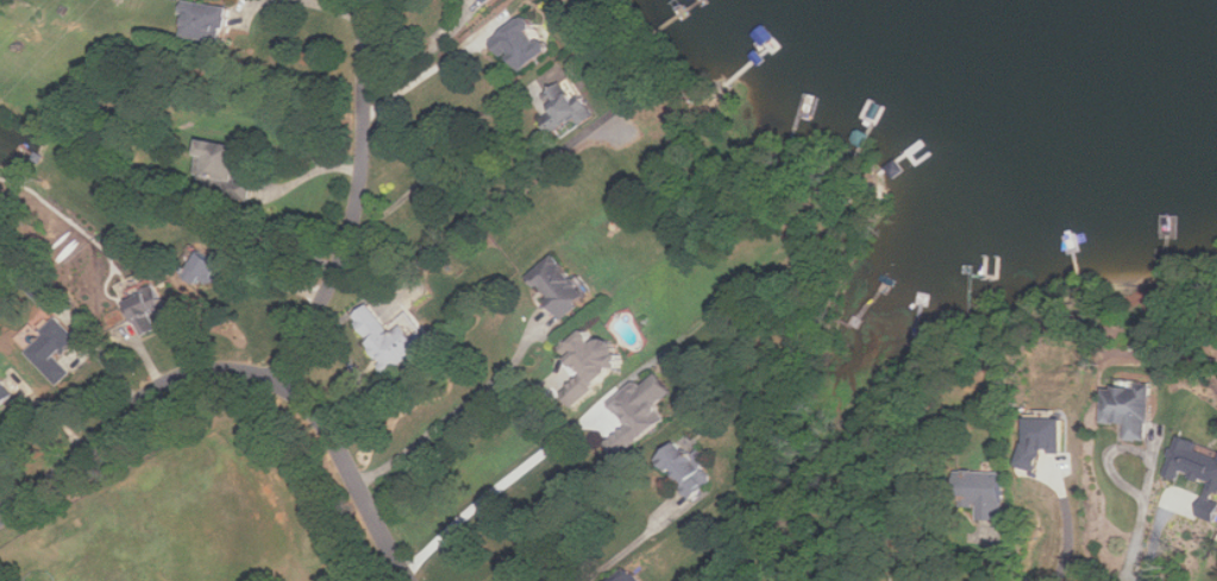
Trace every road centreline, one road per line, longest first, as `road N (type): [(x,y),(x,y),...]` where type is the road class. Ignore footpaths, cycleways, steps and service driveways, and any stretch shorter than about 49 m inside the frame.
road 1 (residential): [(0,518),(162,387),(194,373),(245,372),(296,393),(325,422),(410,580)]
road 2 (residential): [(277,383),(352,226),(369,0)]

